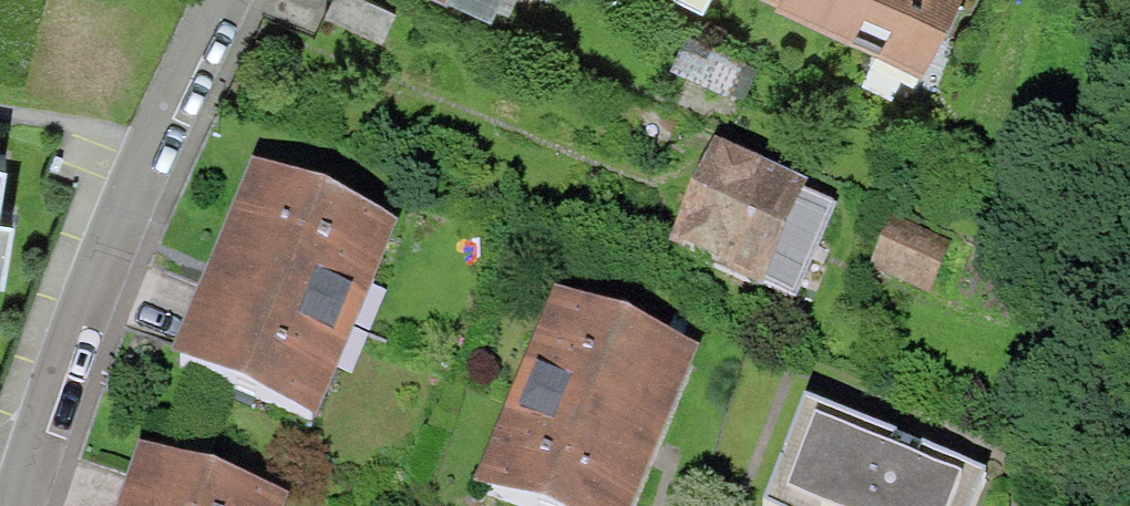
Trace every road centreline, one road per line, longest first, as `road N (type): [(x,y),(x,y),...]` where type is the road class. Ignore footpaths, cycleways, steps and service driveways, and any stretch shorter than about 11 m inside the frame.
road 1 (residential): [(26,505),(113,260),(229,0)]

